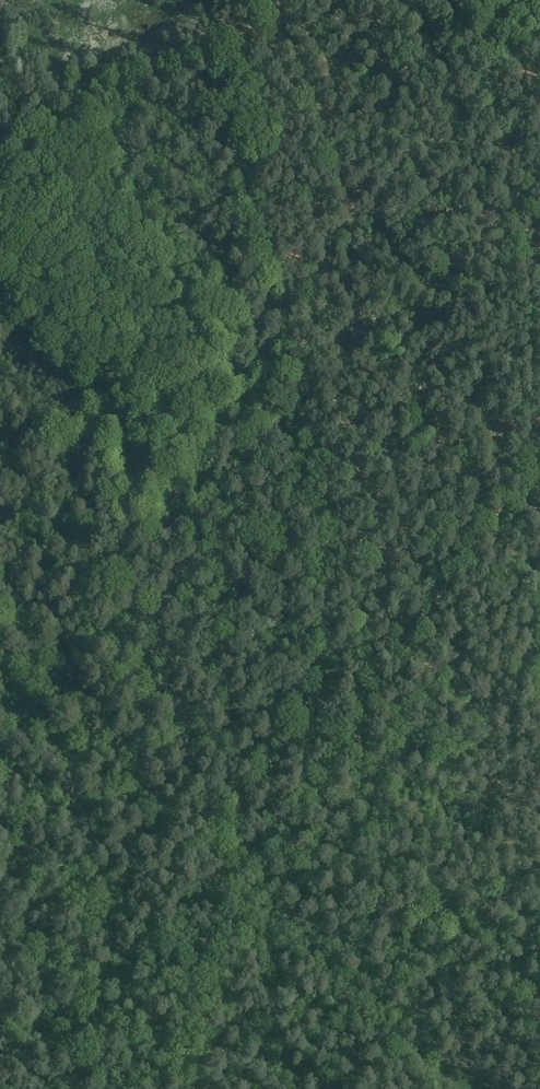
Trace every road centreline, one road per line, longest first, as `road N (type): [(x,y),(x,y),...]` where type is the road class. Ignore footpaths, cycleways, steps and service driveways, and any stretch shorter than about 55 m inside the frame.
road 1 (track): [(163,1088),(332,820),(539,643)]

